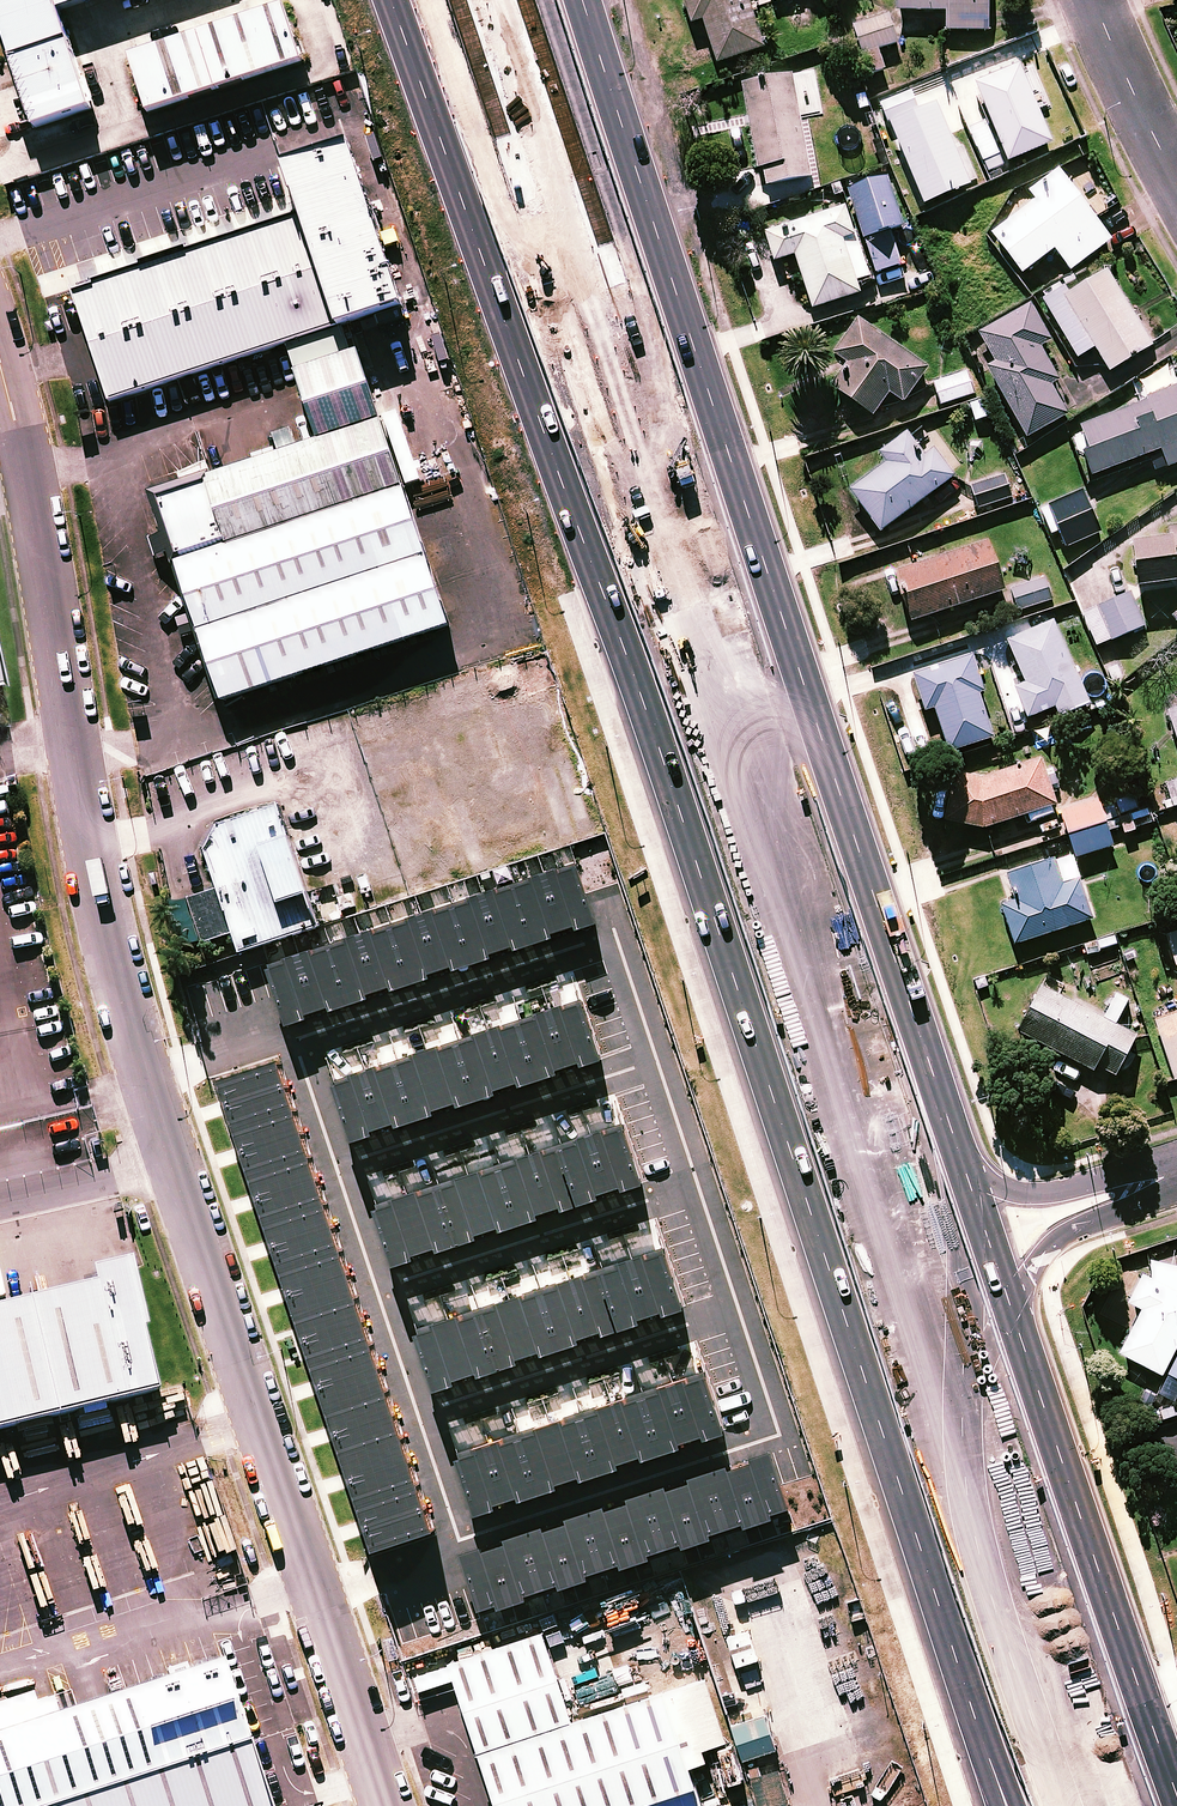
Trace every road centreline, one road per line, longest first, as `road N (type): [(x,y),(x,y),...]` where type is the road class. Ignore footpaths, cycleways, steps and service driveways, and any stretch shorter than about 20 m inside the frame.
road 1 (primary): [(1001,1805),(826,1249),(392,0)]
road 2 (motorway): [(512,0),(575,200),(766,713),(1106,1805)]
road 3 (motorway): [(1055,1805),(724,753),(470,0)]
road 4 (primary): [(577,0),(836,784),(973,1163)]
road 5 (residential): [(145,1073),(93,880),(27,473),(0,362)]
road 6 (residential): [(316,1595),(145,1073)]
road 7 (primary): [(1020,1309),(1176,1767)]
road 8 (residential): [(648,1071),(608,947),(312,1045)]
road 9 (residential): [(468,1537),(767,1434),(732,1328)]
road 10 (residential): [(732,1328),(434,1429)]
road 11 (residential): [(648,1071),(350,1166)]
road 12 (residential): [(691,1207),(394,1304)]
road 13 (residential): [(384,1805),(316,1595)]
road 14 (residential): [(1163,1179),(1122,1211),(1056,1241),(1025,1282),(1020,1309)]
road 15 (residential): [(973,1163),(1021,1193),(1163,1179)]
road 16 (residential): [(1093,0),(1176,177)]
road 17 (residential): [(312,1045),(280,1038),(145,1073)]
road 18 (residential): [(316,1595),(468,1537)]
road 19 (primary): [(973,1163),(1020,1309)]
road 20 (residential): [(350,1166),(394,1304)]
road 21 (residential): [(691,1207),(648,1071)]
road 22 (residential): [(394,1304),(434,1429)]
road 23 (residential): [(732,1328),(691,1207)]
road 24 (residential): [(312,1045),(350,1166)]

